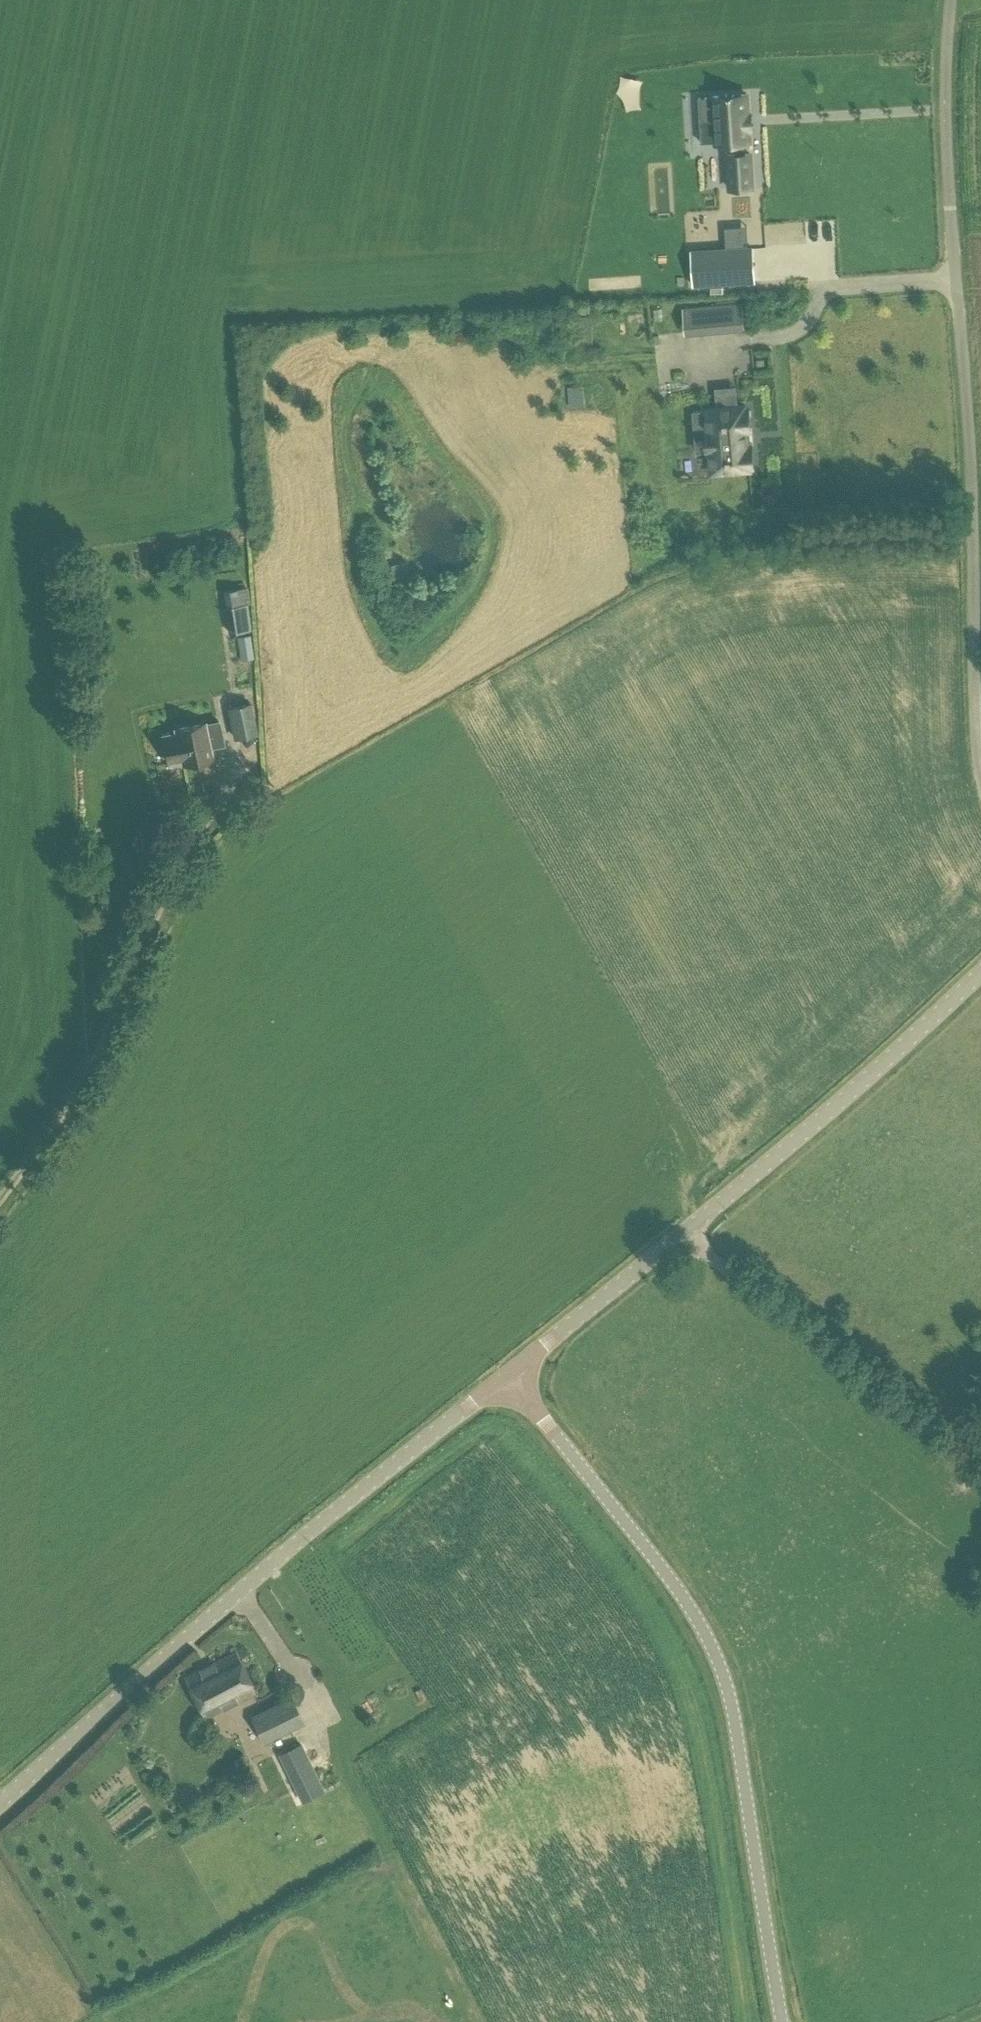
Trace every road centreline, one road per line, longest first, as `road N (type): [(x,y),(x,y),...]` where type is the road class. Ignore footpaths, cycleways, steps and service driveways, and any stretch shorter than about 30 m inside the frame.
road 1 (unclassified): [(980,770),(972,478),(948,141),(953,0)]
road 2 (unclassified): [(506,1374),(655,1561),(718,1662),(781,2021)]
road 3 (unclassified): [(0,1800),(261,1572),(506,1374)]
road 4 (unclassified): [(506,1374),(898,1057),(980,977)]
road 5 (unclassified): [(0,1177),(95,1030),(157,882)]

